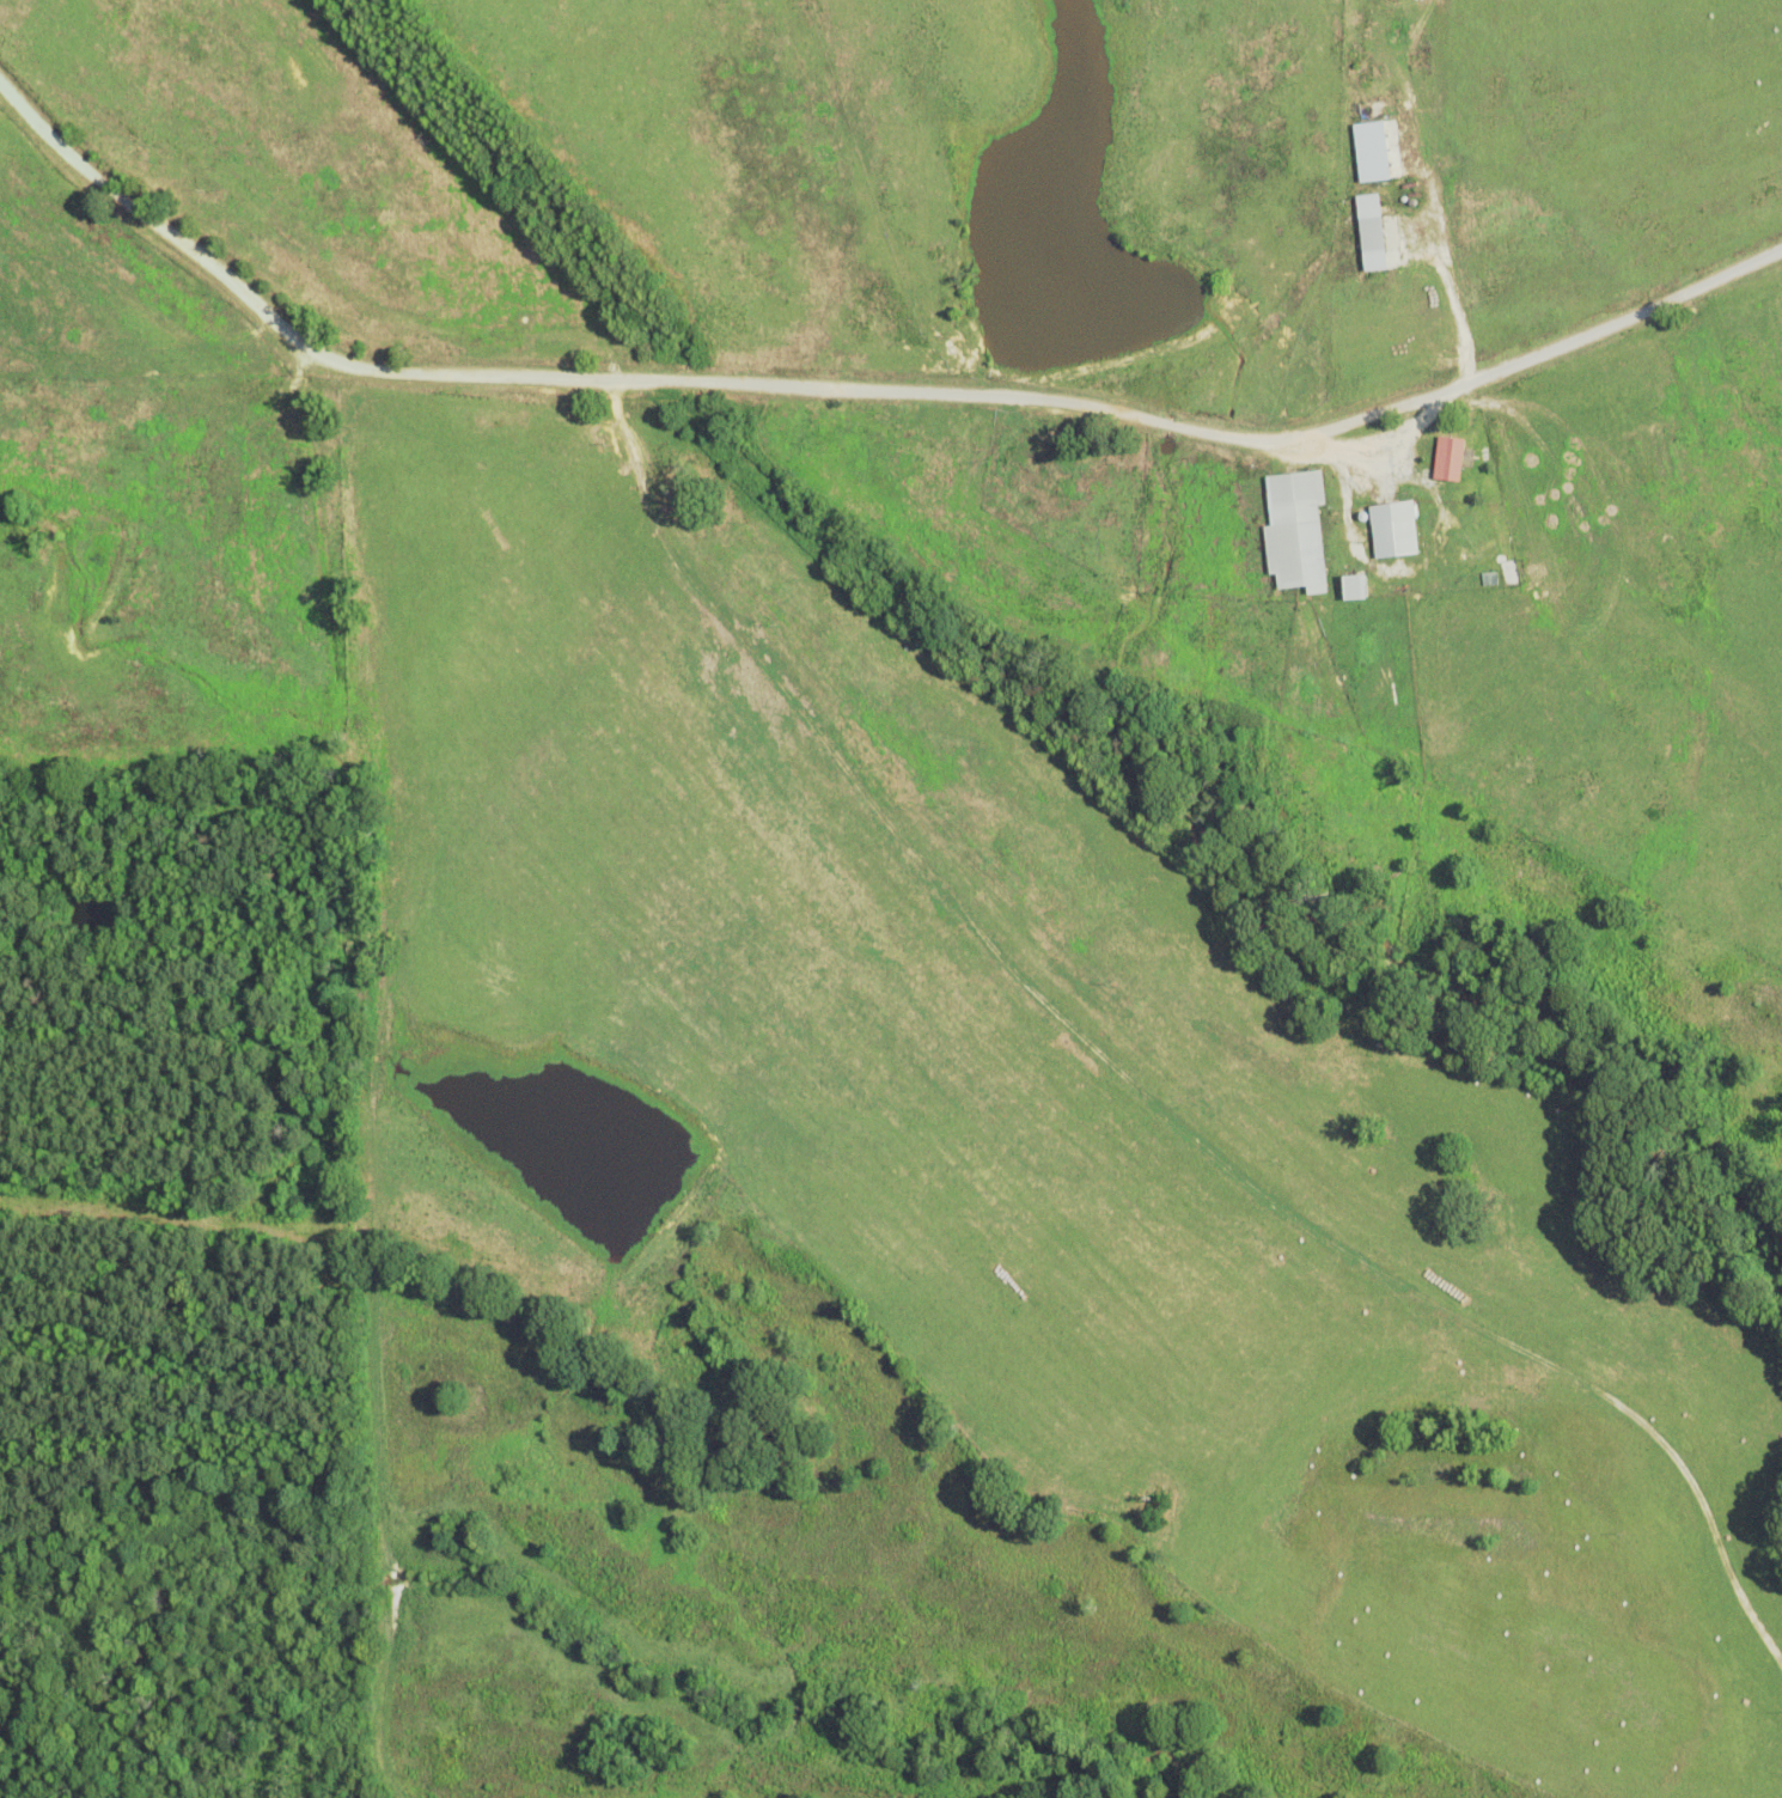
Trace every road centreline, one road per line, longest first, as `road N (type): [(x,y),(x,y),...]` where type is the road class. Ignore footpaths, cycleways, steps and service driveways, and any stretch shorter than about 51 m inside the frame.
road 1 (residential): [(0,86),(105,188),(301,341),(380,371),(1006,394),(1231,437),(1277,437),(1318,432),(1447,390),(1781,250)]

